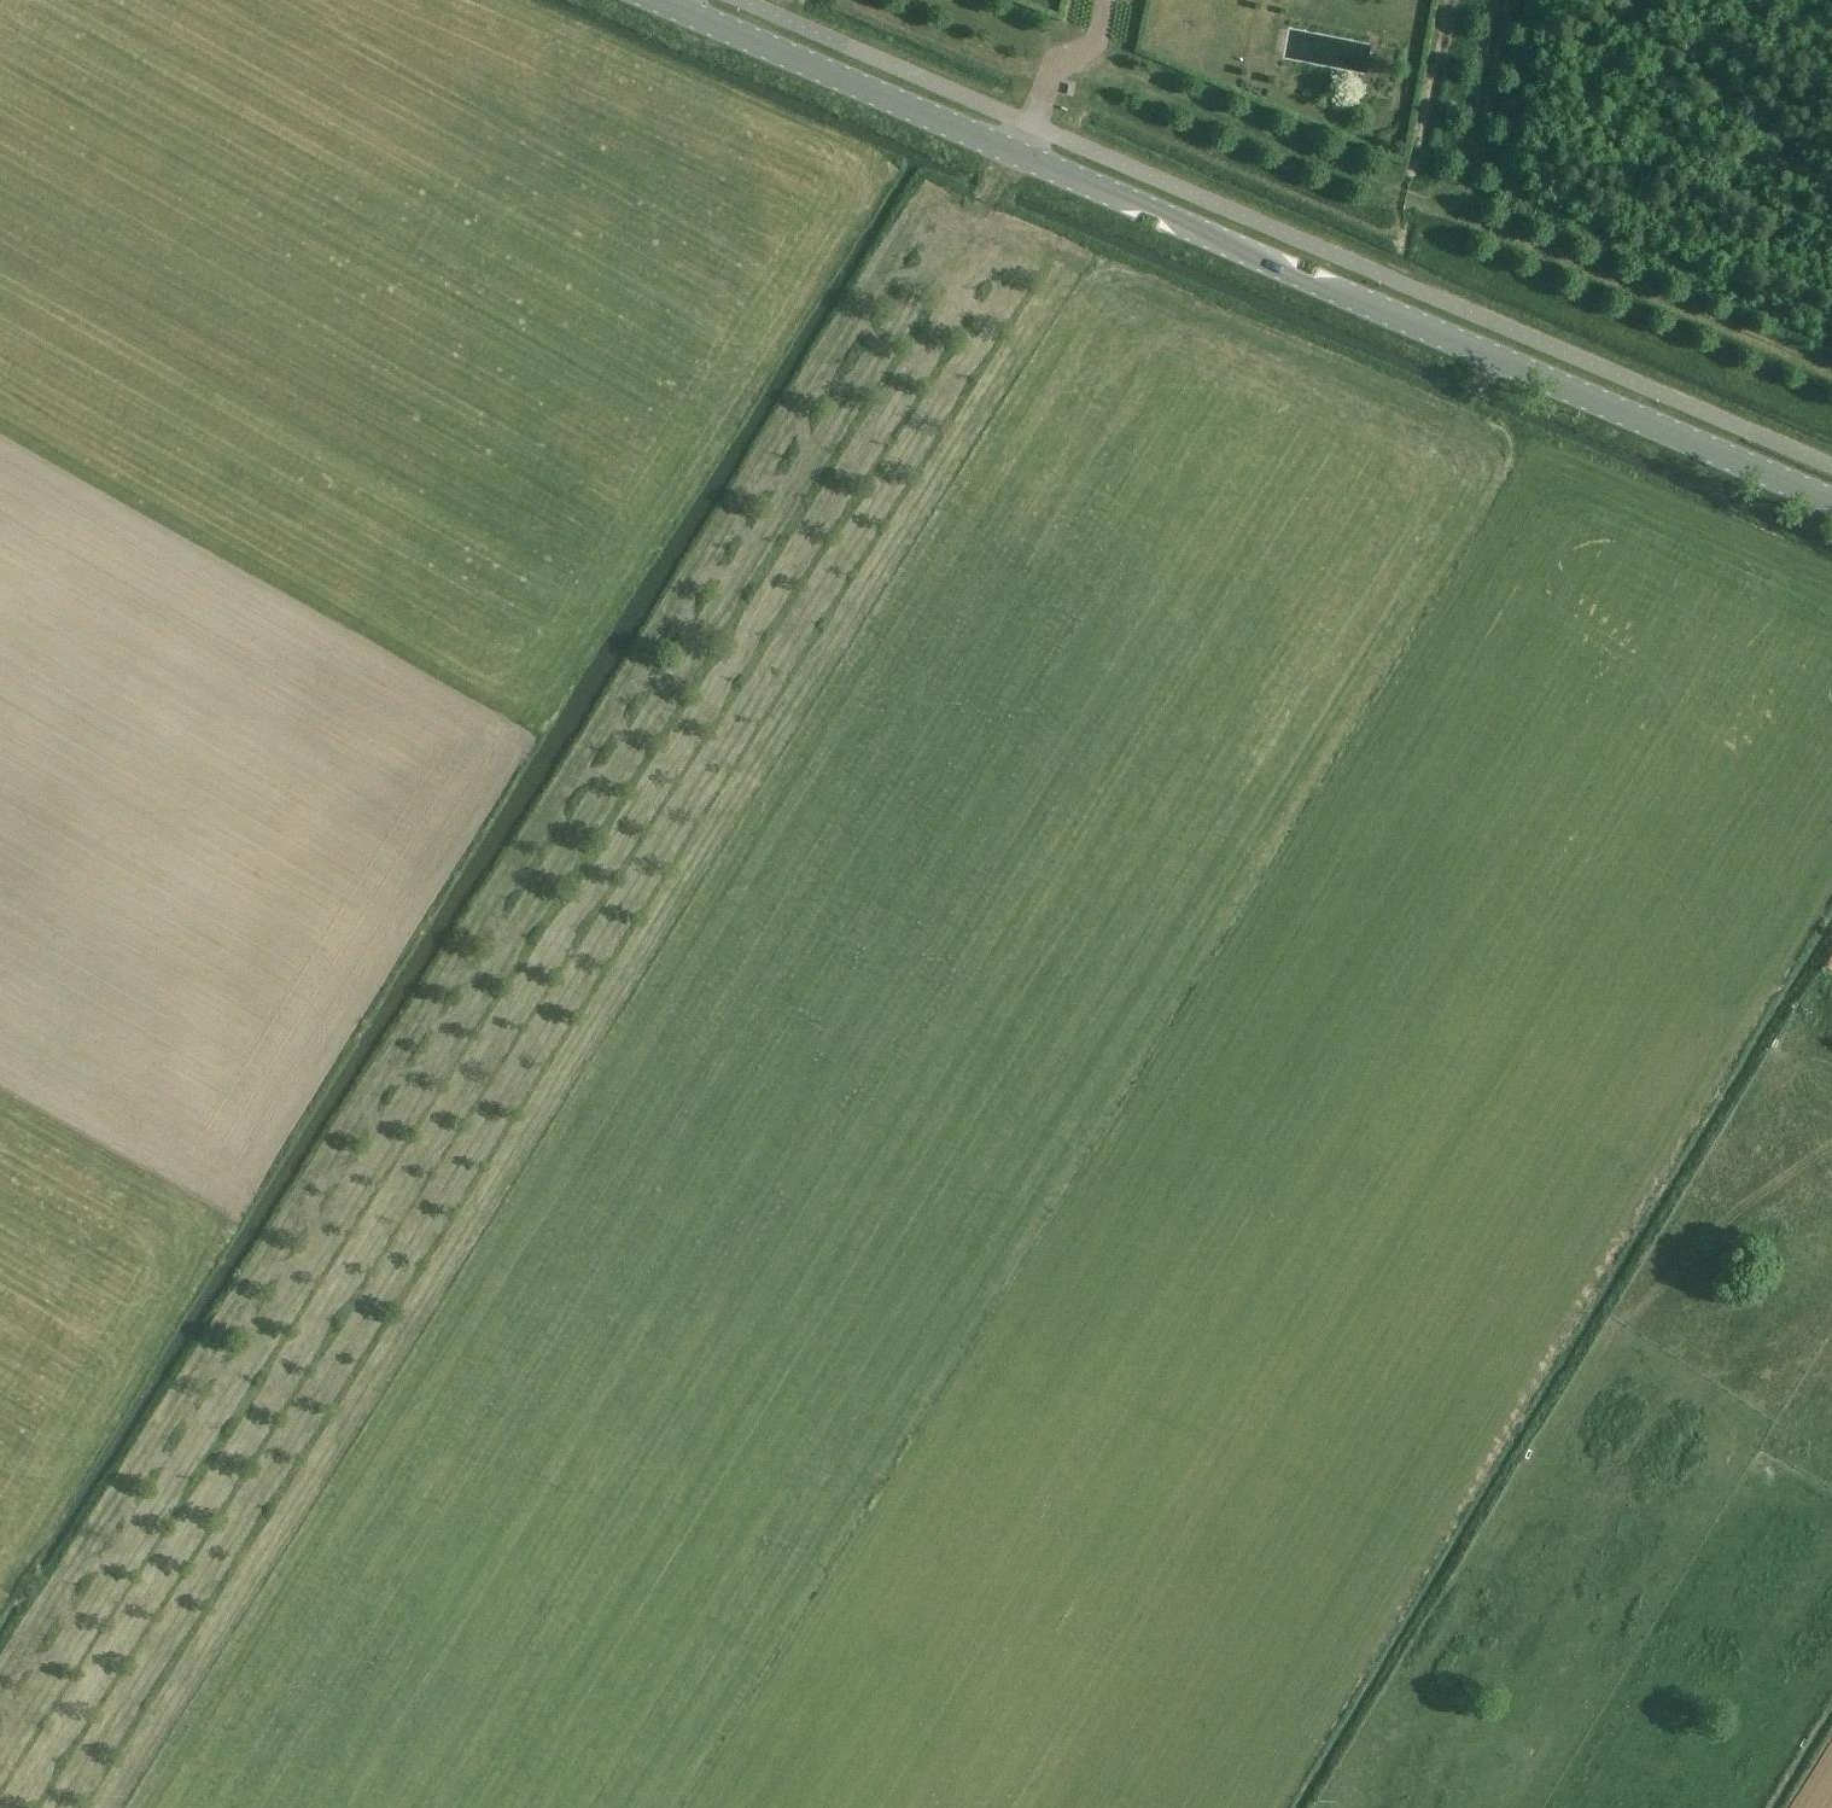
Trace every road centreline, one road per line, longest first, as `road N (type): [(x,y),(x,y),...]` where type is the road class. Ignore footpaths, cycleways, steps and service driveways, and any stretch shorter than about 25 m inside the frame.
road 1 (tertiary): [(1831,504),(655,0)]
road 2 (track): [(1467,192),(1503,0)]

